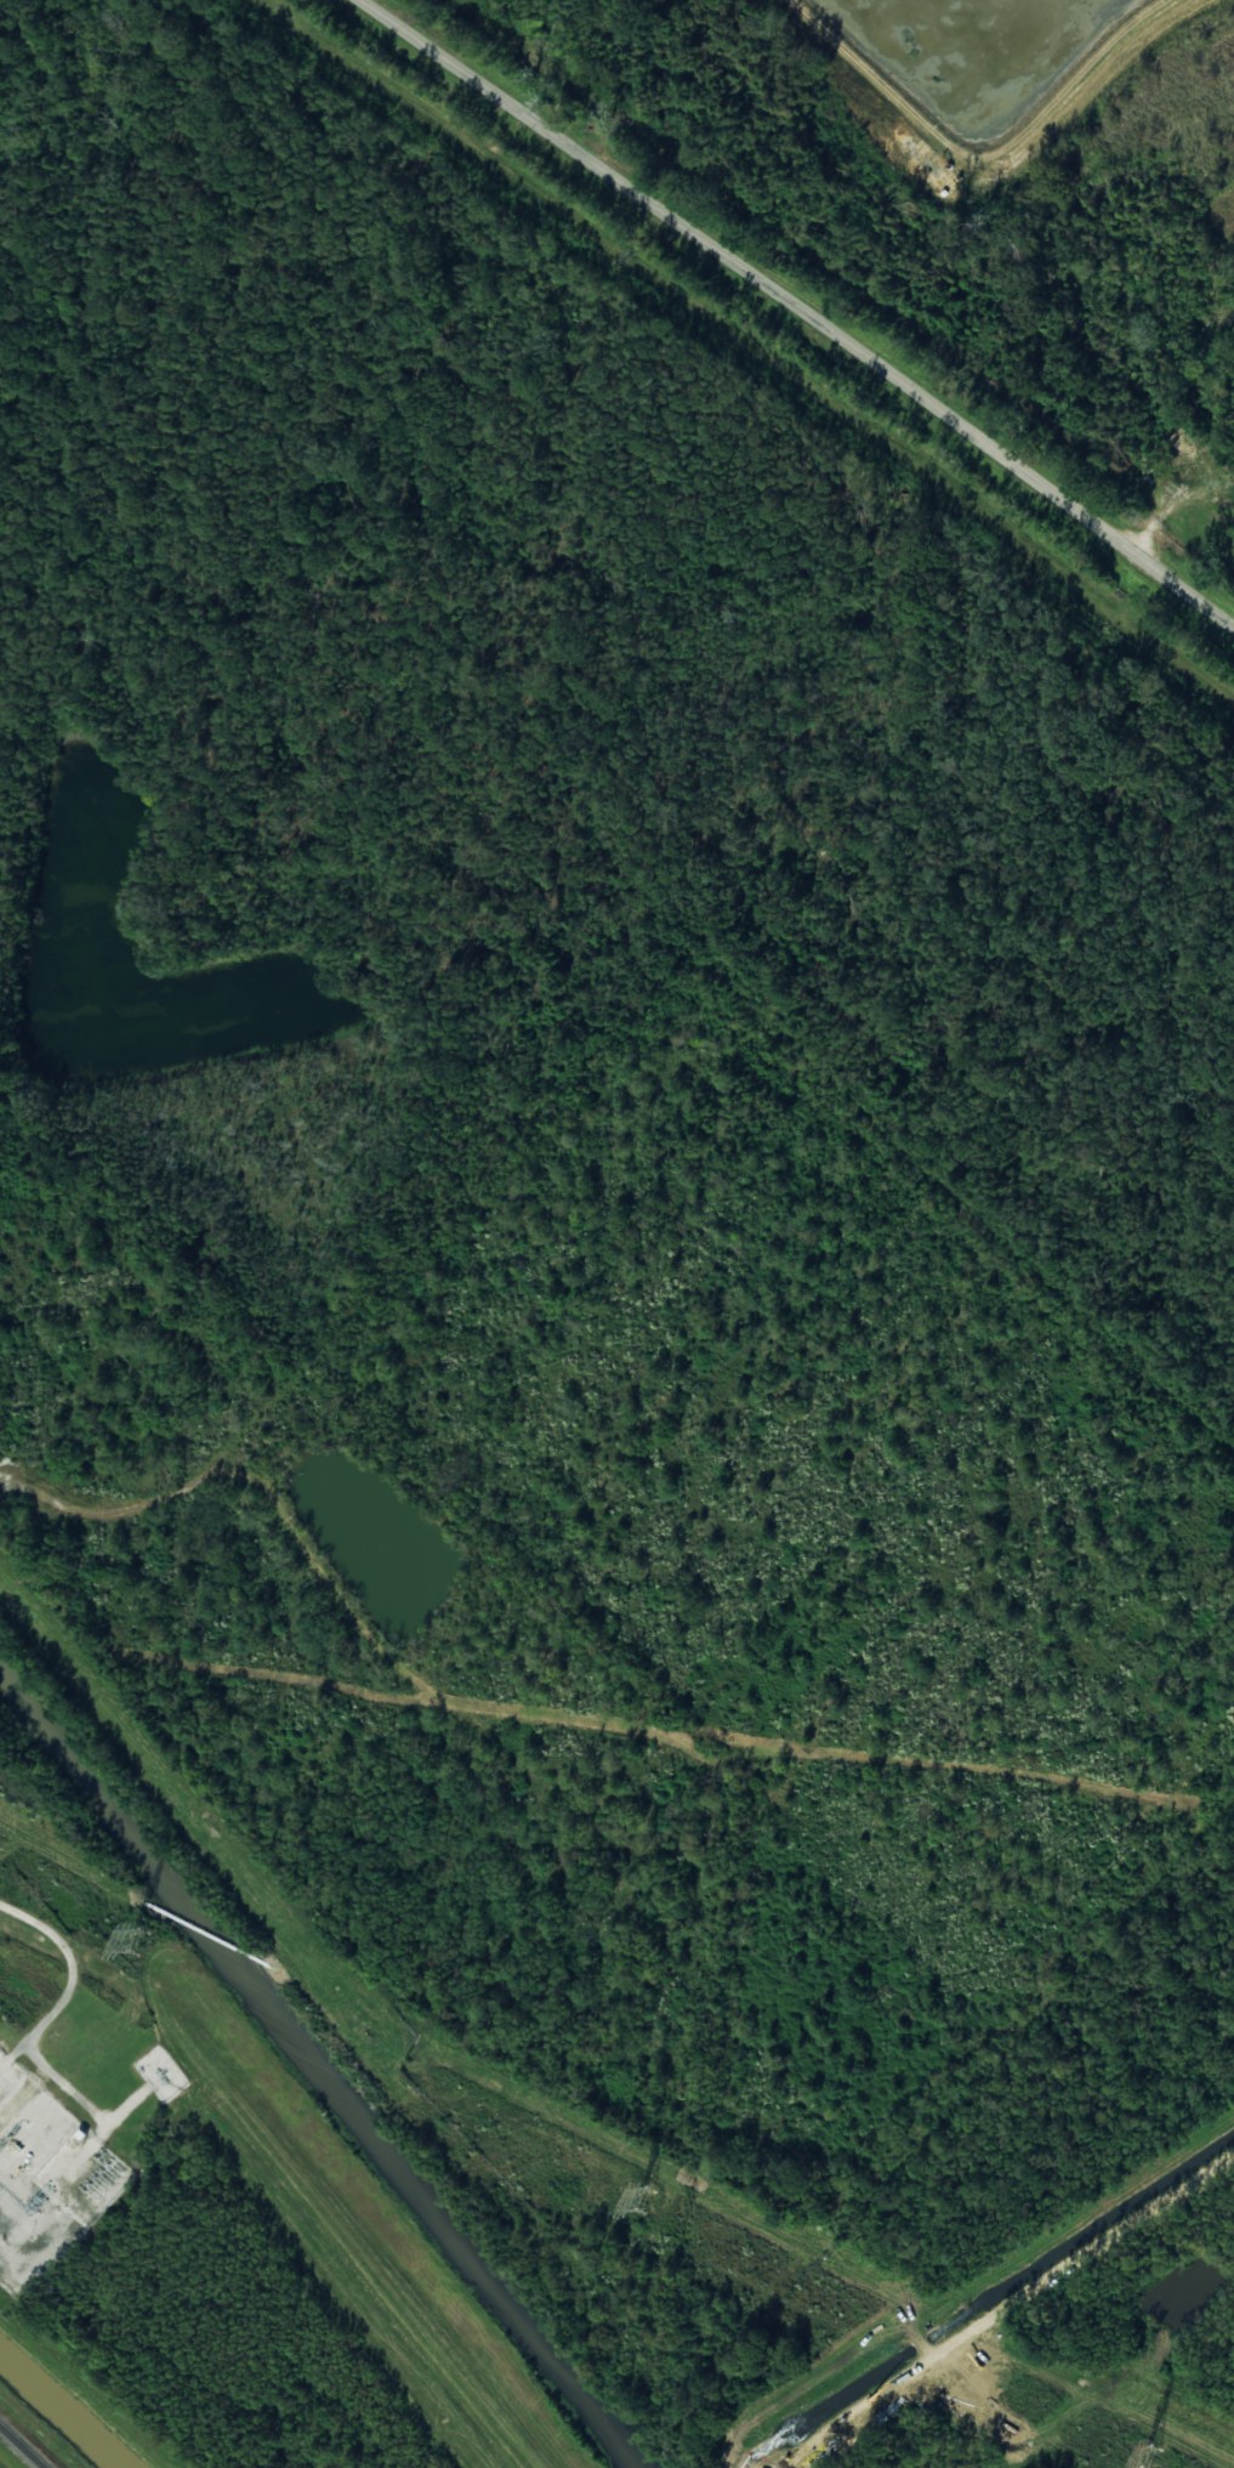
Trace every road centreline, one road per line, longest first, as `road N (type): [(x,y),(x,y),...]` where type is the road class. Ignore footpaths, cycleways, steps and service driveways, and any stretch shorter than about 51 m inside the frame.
road 1 (tertiary): [(366,0),(1233,631)]
road 2 (track): [(0,1475),(101,1513),(201,1480),(234,1479)]

